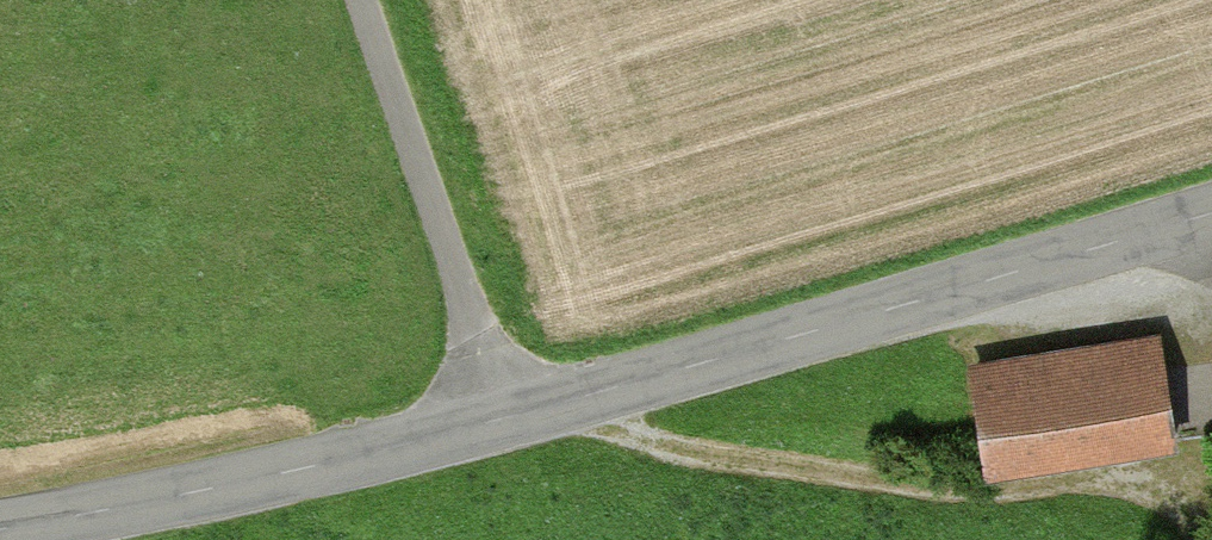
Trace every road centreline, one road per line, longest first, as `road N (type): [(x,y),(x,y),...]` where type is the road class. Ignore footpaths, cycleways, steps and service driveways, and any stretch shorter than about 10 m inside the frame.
road 1 (tertiary): [(1211,214),(568,410),(254,493),(0,532)]
road 2 (track): [(568,410),(741,465),(934,489),(1139,487),(1199,534)]
road 3 (track): [(367,0),(516,424)]

